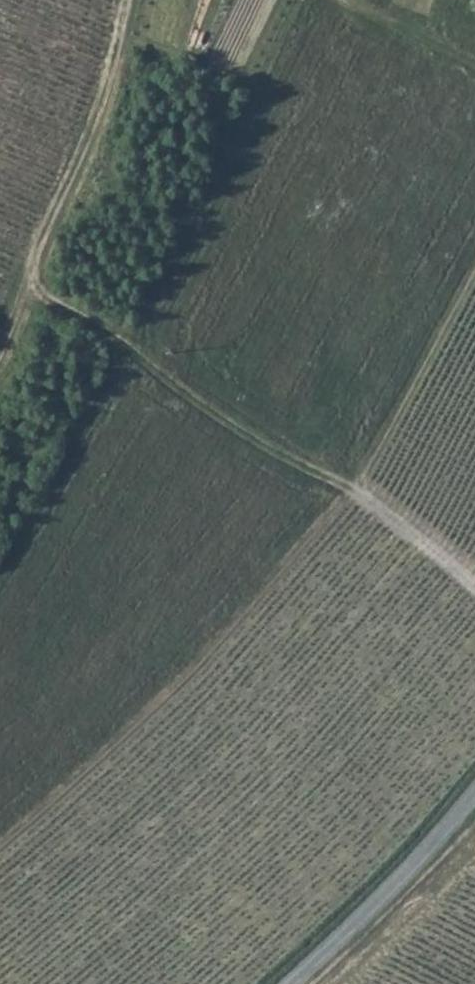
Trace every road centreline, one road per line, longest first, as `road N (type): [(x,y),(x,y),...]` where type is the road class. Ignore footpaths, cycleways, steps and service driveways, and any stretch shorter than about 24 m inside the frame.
road 1 (track): [(474,593),(341,489),(18,279),(117,0)]
road 2 (track): [(0,837),(139,717),(341,489)]
road 3 (unclassified): [(288,983),(474,796)]

